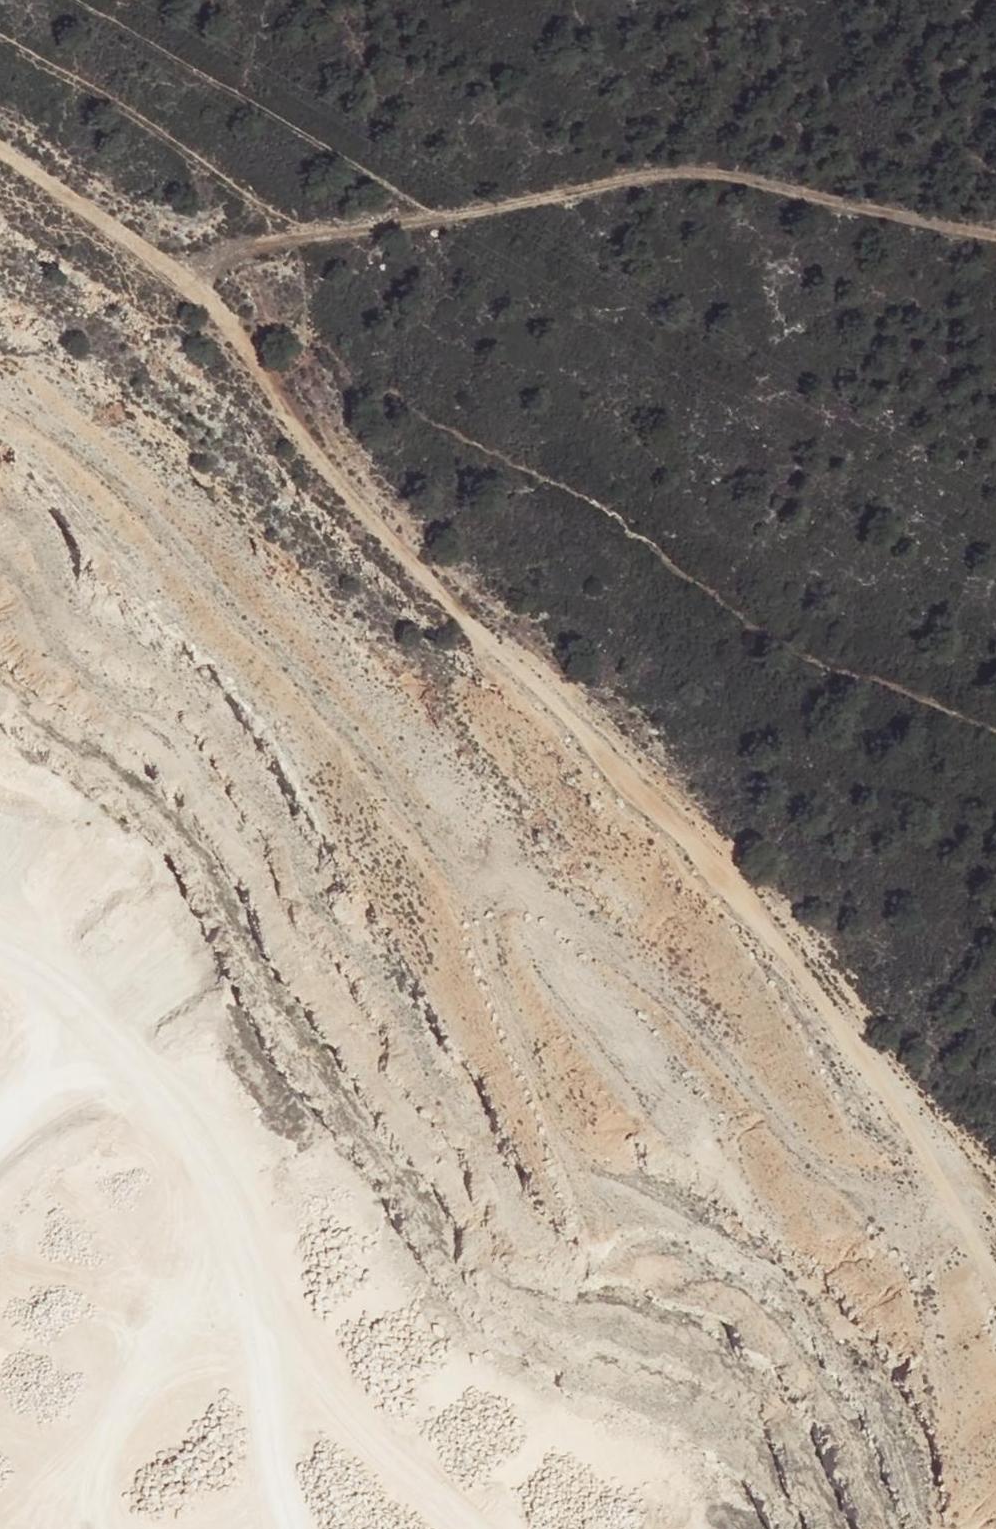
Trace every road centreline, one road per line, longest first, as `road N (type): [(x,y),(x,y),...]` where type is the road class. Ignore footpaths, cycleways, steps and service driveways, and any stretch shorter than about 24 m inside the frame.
road 1 (track): [(995,1290),(884,1091),(707,853),(340,482),(220,312),(137,241),(0,151)]
road 2 (track): [(0,1078),(21,1028),(20,984),(0,963)]

